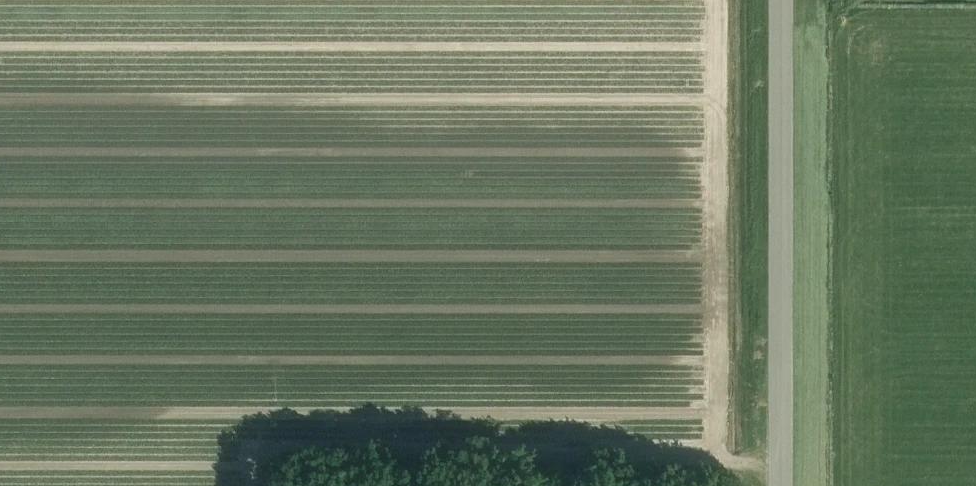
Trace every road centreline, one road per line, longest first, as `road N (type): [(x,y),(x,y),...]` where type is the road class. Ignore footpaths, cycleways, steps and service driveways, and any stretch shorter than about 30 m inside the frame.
road 1 (unclassified): [(782,485),(781,0)]

